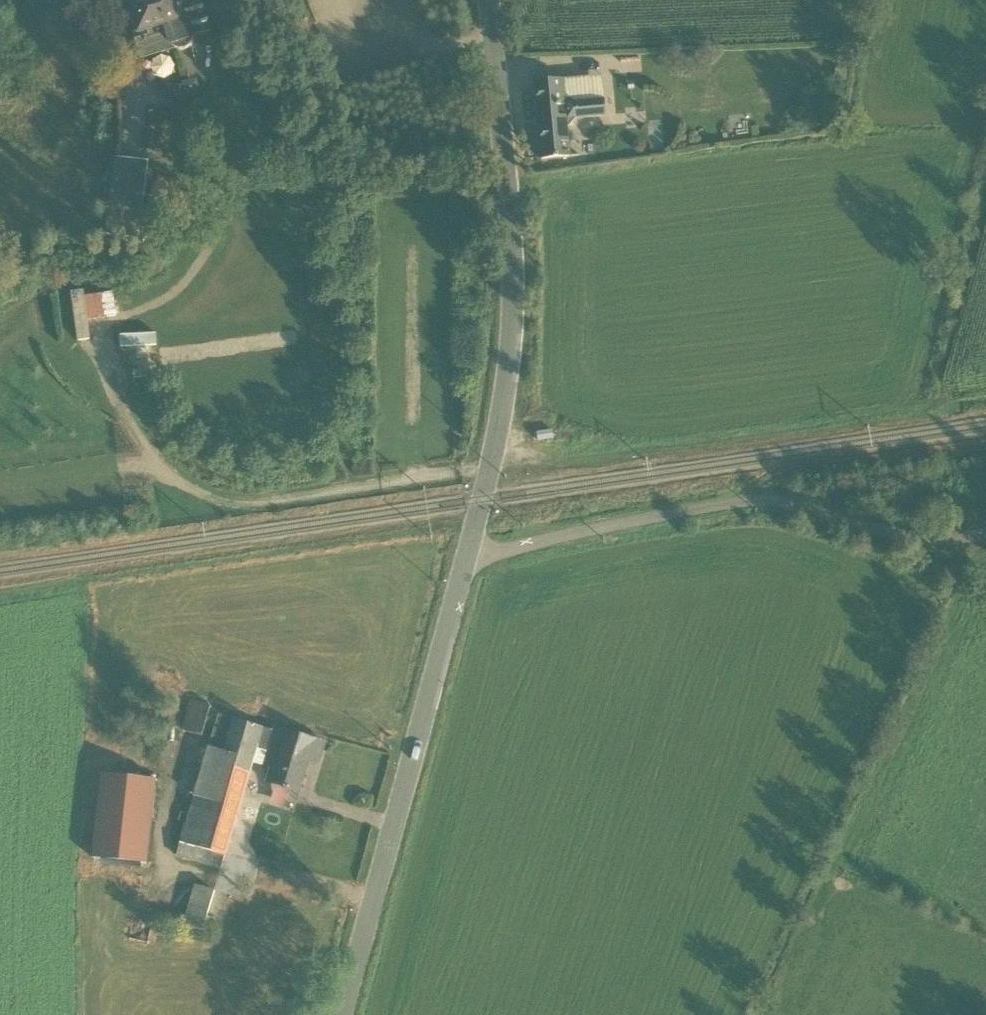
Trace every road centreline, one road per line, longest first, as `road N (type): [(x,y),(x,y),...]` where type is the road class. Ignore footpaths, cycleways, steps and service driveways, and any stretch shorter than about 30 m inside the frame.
road 1 (residential): [(467,554),(508,370),(513,302),(487,0)]
road 2 (unclassified): [(467,554),(739,503),(792,506),(905,537),(946,541),(985,533)]
road 3 (residential): [(343,1014),(467,554)]

